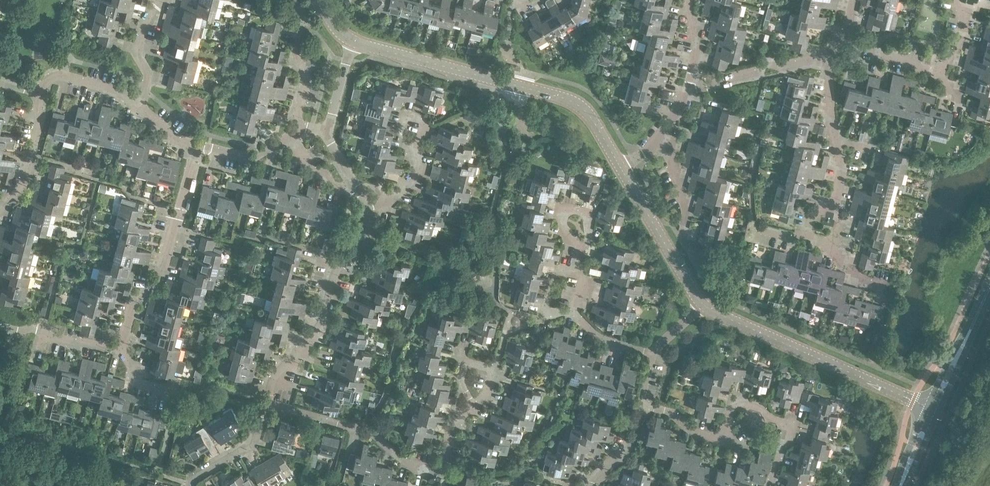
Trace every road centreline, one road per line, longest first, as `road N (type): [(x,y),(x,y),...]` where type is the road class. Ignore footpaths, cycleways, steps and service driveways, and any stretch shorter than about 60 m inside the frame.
road 1 (tertiary): [(619,165),(572,96),(352,41)]
road 2 (residential): [(266,403),(373,434),(394,453),(437,472),(470,401)]
road 3 (residential): [(771,485),(797,425),(790,417),(742,399),(726,432),(711,441),(640,402)]
road 4 (tertiary): [(928,407),(702,304)]
road 5 (residential): [(266,403),(314,333),(335,275),(355,255),(373,198)]
road 6 (residential): [(124,343),(132,306),(177,221),(196,146)]
road 7 (residential): [(662,134),(689,80),(713,82),(829,55)]
road 8 (tertiary): [(702,304),(619,165)]
road 9 (residential): [(653,354),(580,323),(575,245)]
road 10 (residential): [(835,204),(829,55)]
road 11 (residential): [(124,343),(110,348),(0,322)]
road 12 (residential): [(0,209),(28,164),(42,93)]
road 13 (residential): [(183,485),(255,436),(266,403)]

